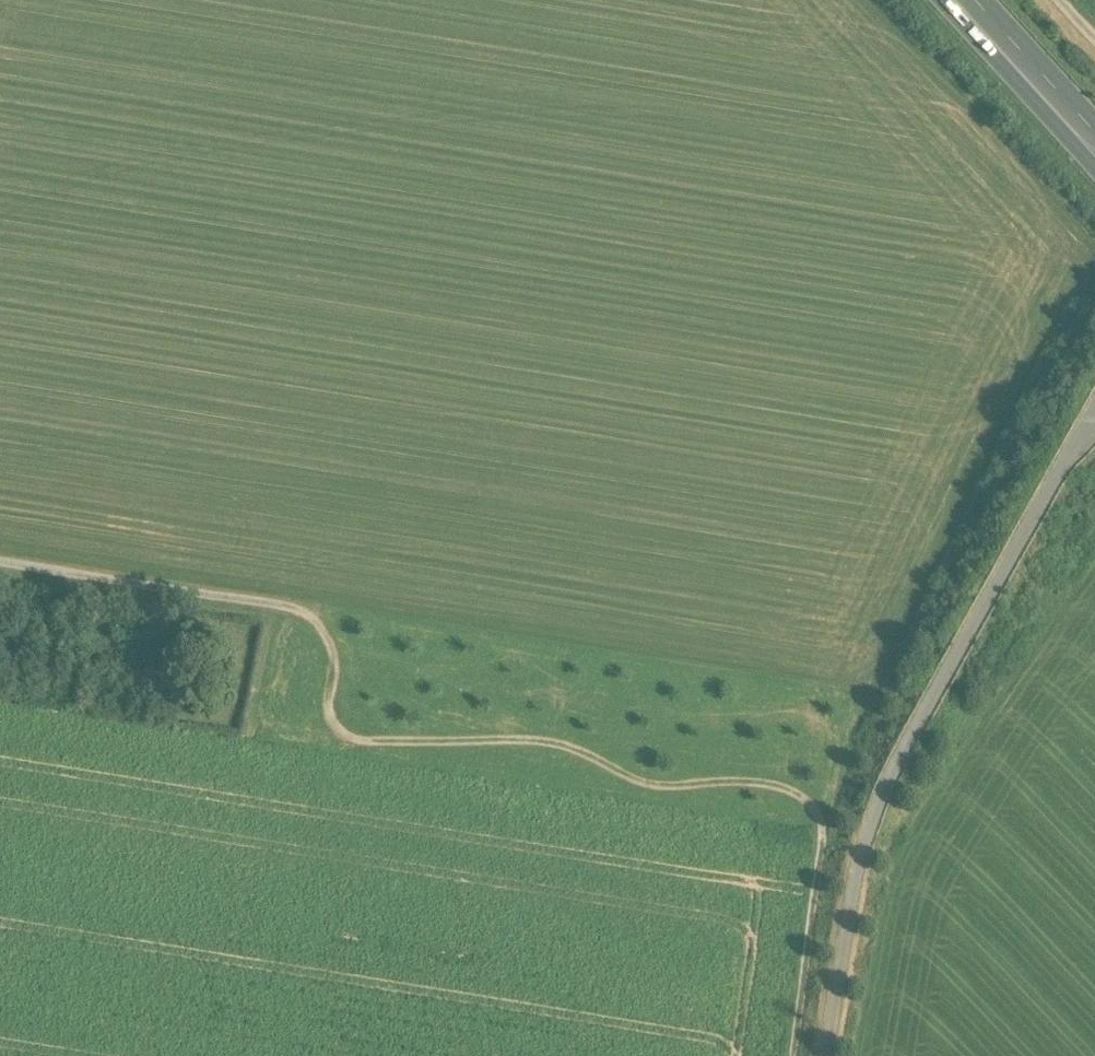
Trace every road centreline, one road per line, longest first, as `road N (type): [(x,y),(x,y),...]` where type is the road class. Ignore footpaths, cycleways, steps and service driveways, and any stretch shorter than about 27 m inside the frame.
road 1 (track): [(1094,423),(880,814),(864,862),(830,1055)]
road 2 (track): [(0,558),(307,610)]
road 3 (trunk): [(962,0),(1094,147)]

